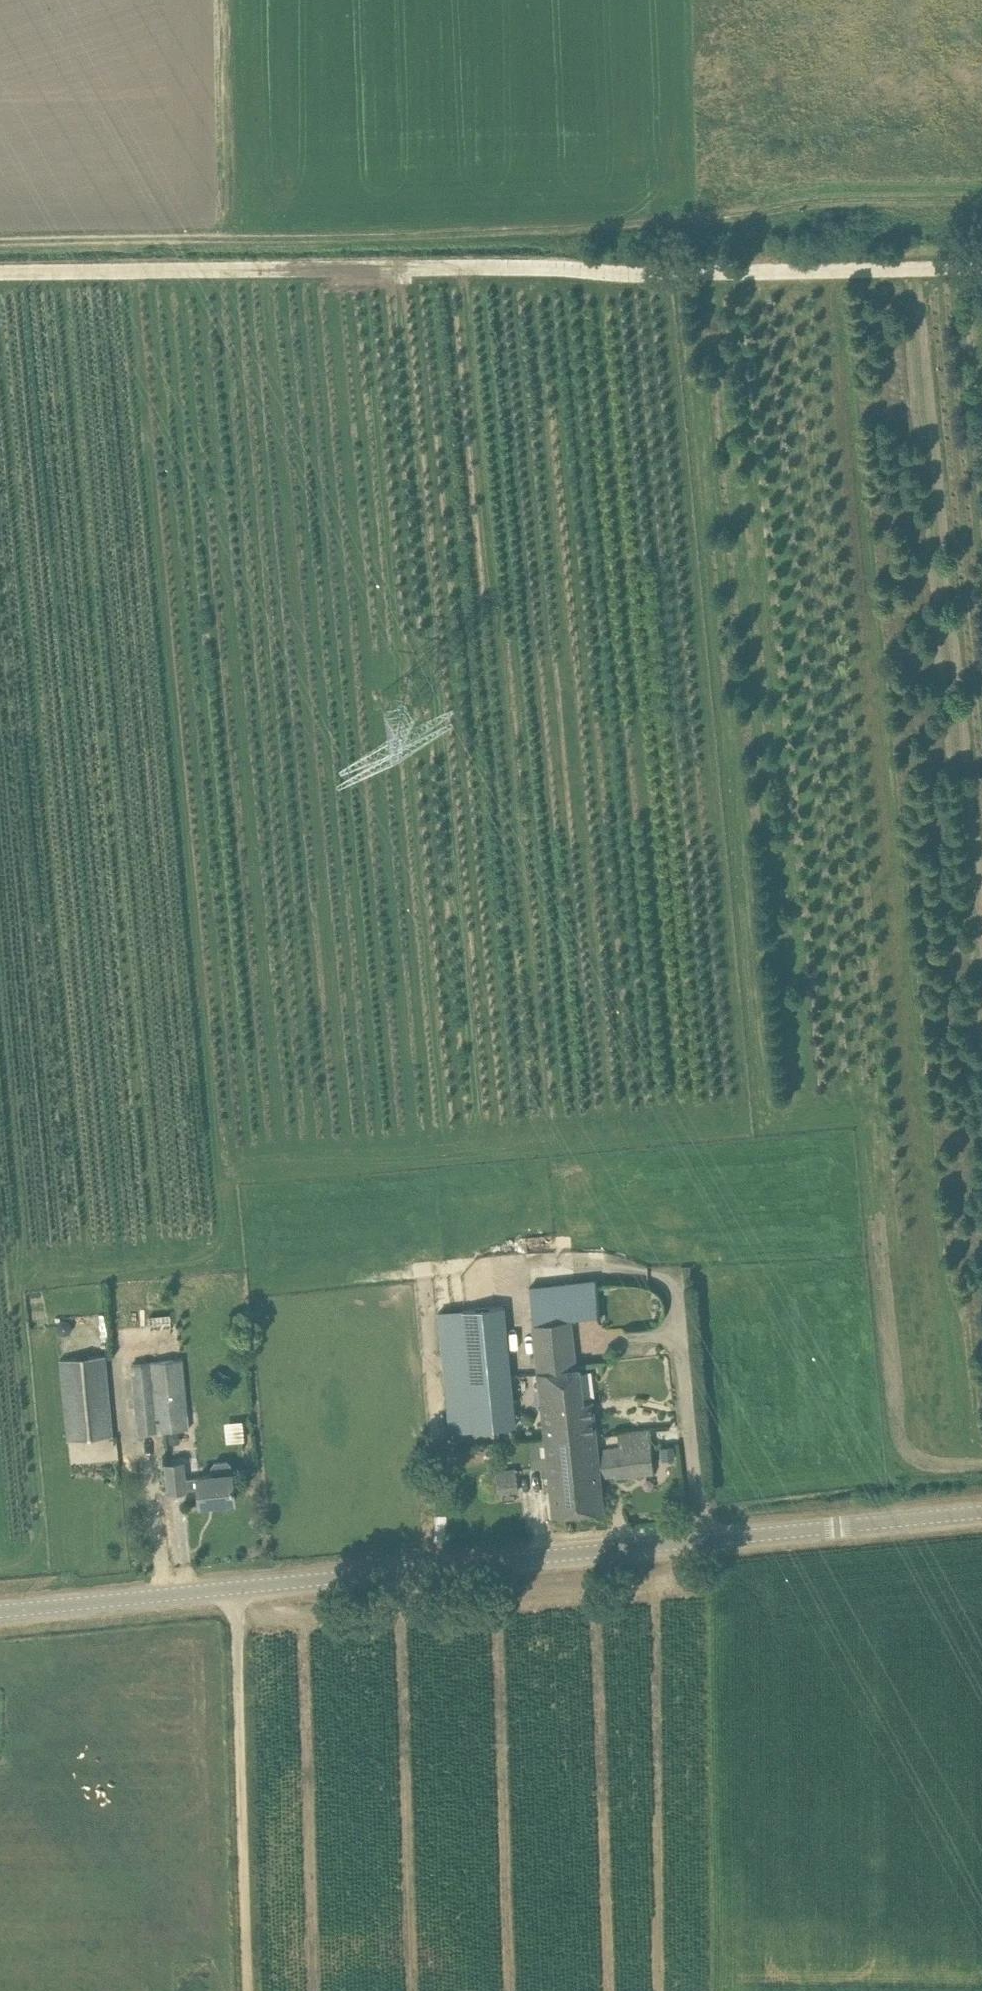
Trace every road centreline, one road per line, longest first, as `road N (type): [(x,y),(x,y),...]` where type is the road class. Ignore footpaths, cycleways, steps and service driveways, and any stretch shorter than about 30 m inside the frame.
road 1 (track): [(981,210),(0,237)]
road 2 (unclassified): [(237,1588),(981,1512)]
road 3 (unclassified): [(246,1990),(237,1588)]
road 4 (unclassified): [(0,1612),(237,1588)]

